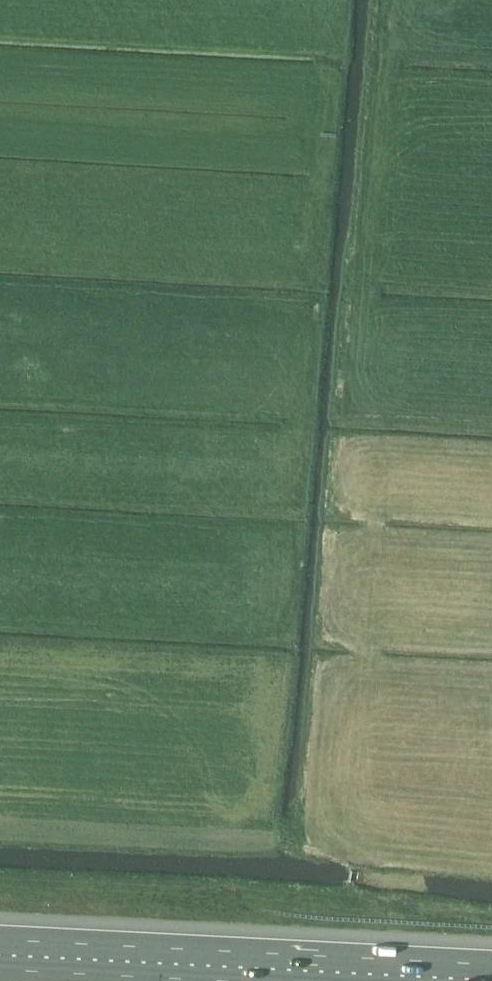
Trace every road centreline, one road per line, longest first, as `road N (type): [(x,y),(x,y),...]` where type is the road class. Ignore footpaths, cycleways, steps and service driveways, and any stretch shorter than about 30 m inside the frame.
road 1 (motorway): [(491,978),(0,954)]
road 2 (track): [(387,0),(358,370)]

